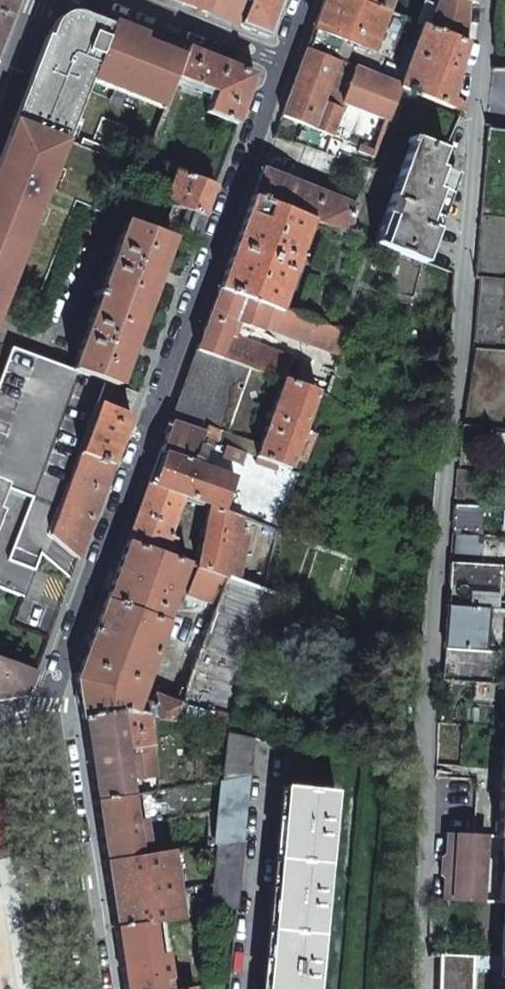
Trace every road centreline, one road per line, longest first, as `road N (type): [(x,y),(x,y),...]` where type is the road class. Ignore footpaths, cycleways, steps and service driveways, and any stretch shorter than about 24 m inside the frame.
road 1 (residential): [(489,0),(429,751),(423,988)]
road 2 (residential): [(283,66),(53,716)]
road 3 (residential): [(53,716),(95,988)]
road 4 (residential): [(283,66),(112,0)]

